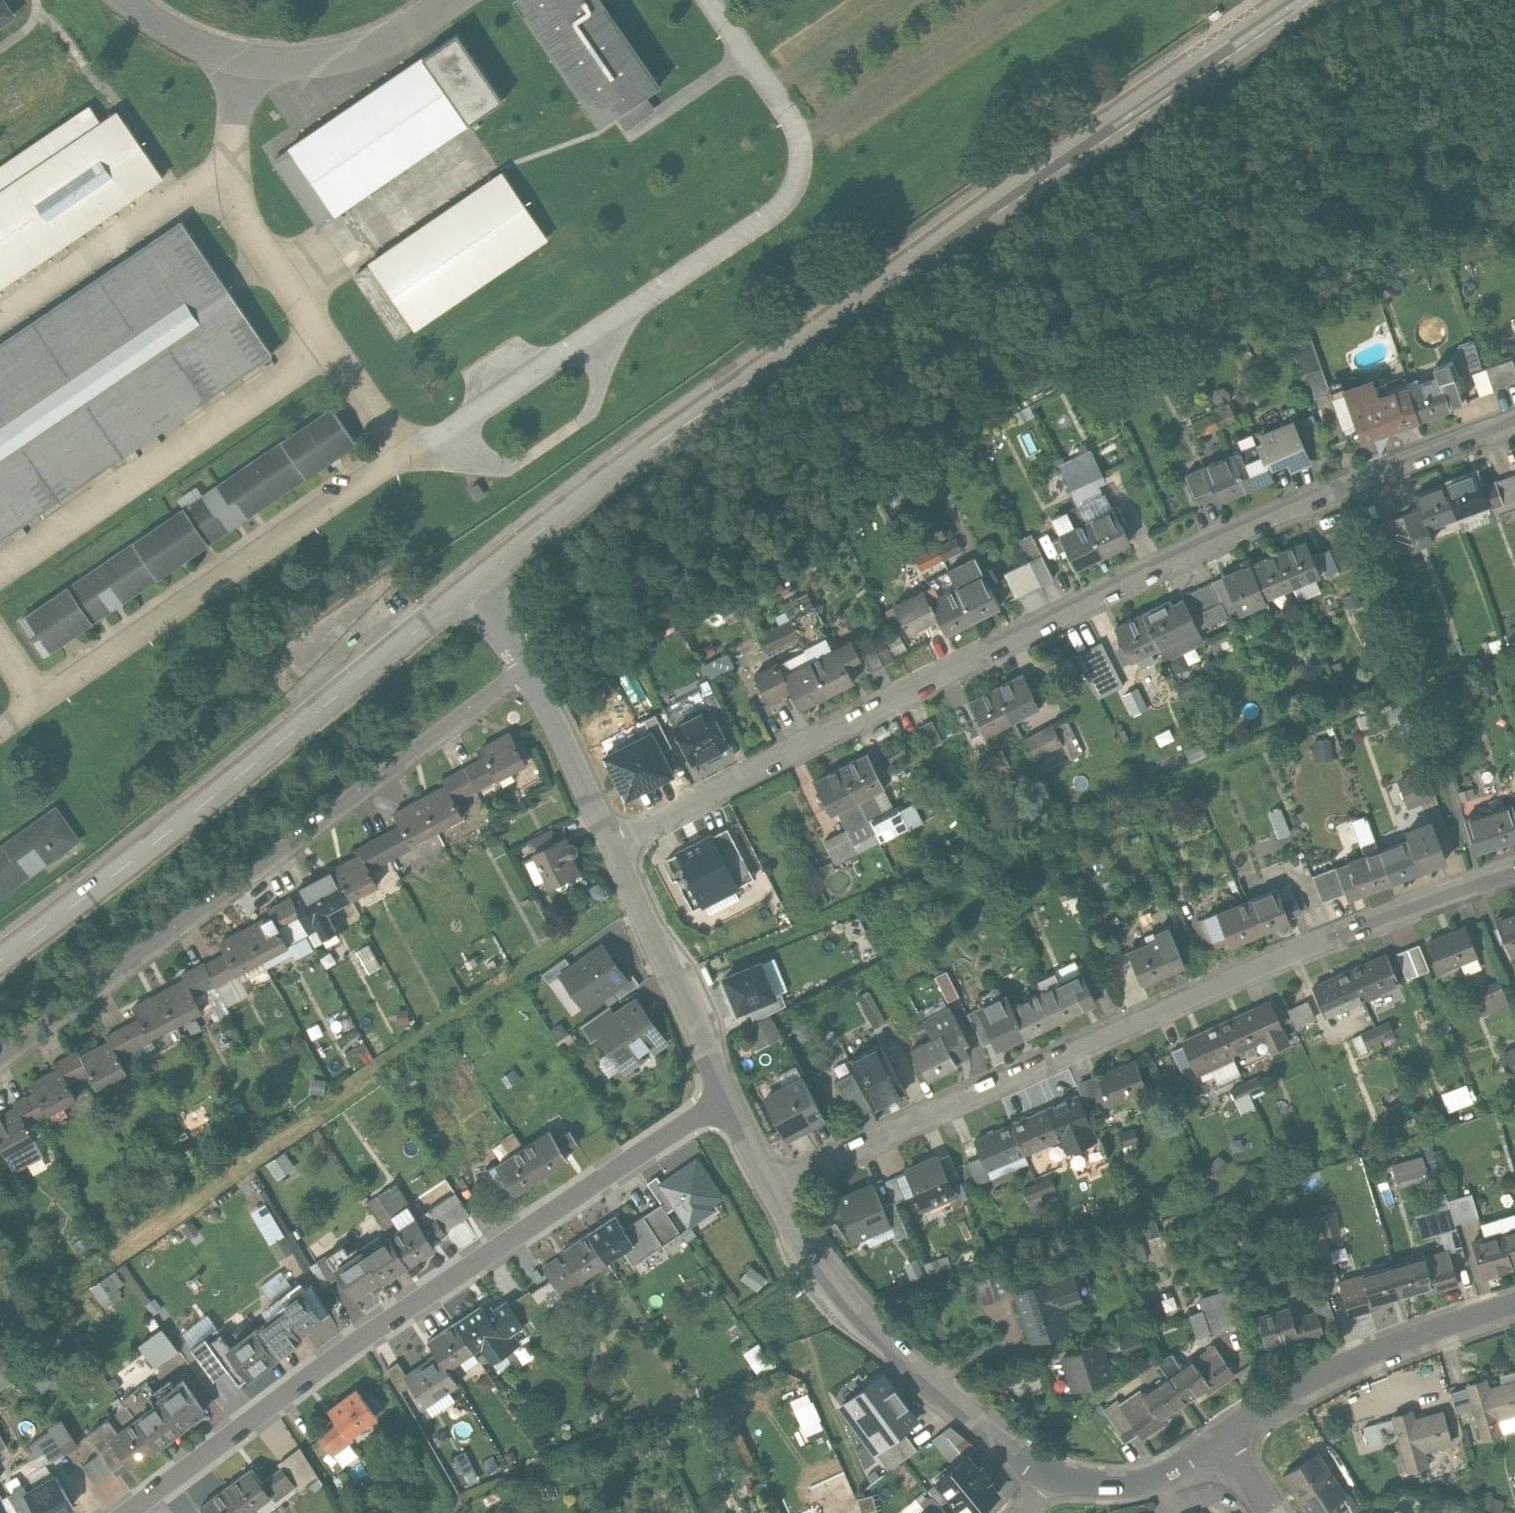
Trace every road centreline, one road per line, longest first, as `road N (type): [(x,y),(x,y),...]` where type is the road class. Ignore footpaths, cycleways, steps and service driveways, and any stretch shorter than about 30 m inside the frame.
road 1 (tertiary): [(1295,0),(684,425),(471,586)]
road 2 (residential): [(615,848),(1197,549),(1514,428)]
road 3 (residential): [(769,1193),(1360,928),(1514,873)]
road 4 (residential): [(726,1101),(404,1308),(134,1512)]
road 5 (residential): [(0,1061),(525,675)]
road 6 (tertiary): [(471,586),(0,961)]
road 7 (residential): [(769,1193),(837,1304),(1010,1451),(1054,1476)]
road 8 (residential): [(1223,1438),(1350,1362),(1514,1304)]
road 9 (residential): [(615,848),(726,1101)]
road 10 (residential): [(525,675),(615,848)]
road 11 (residential): [(1054,1476),(1135,1484),(1223,1438)]

